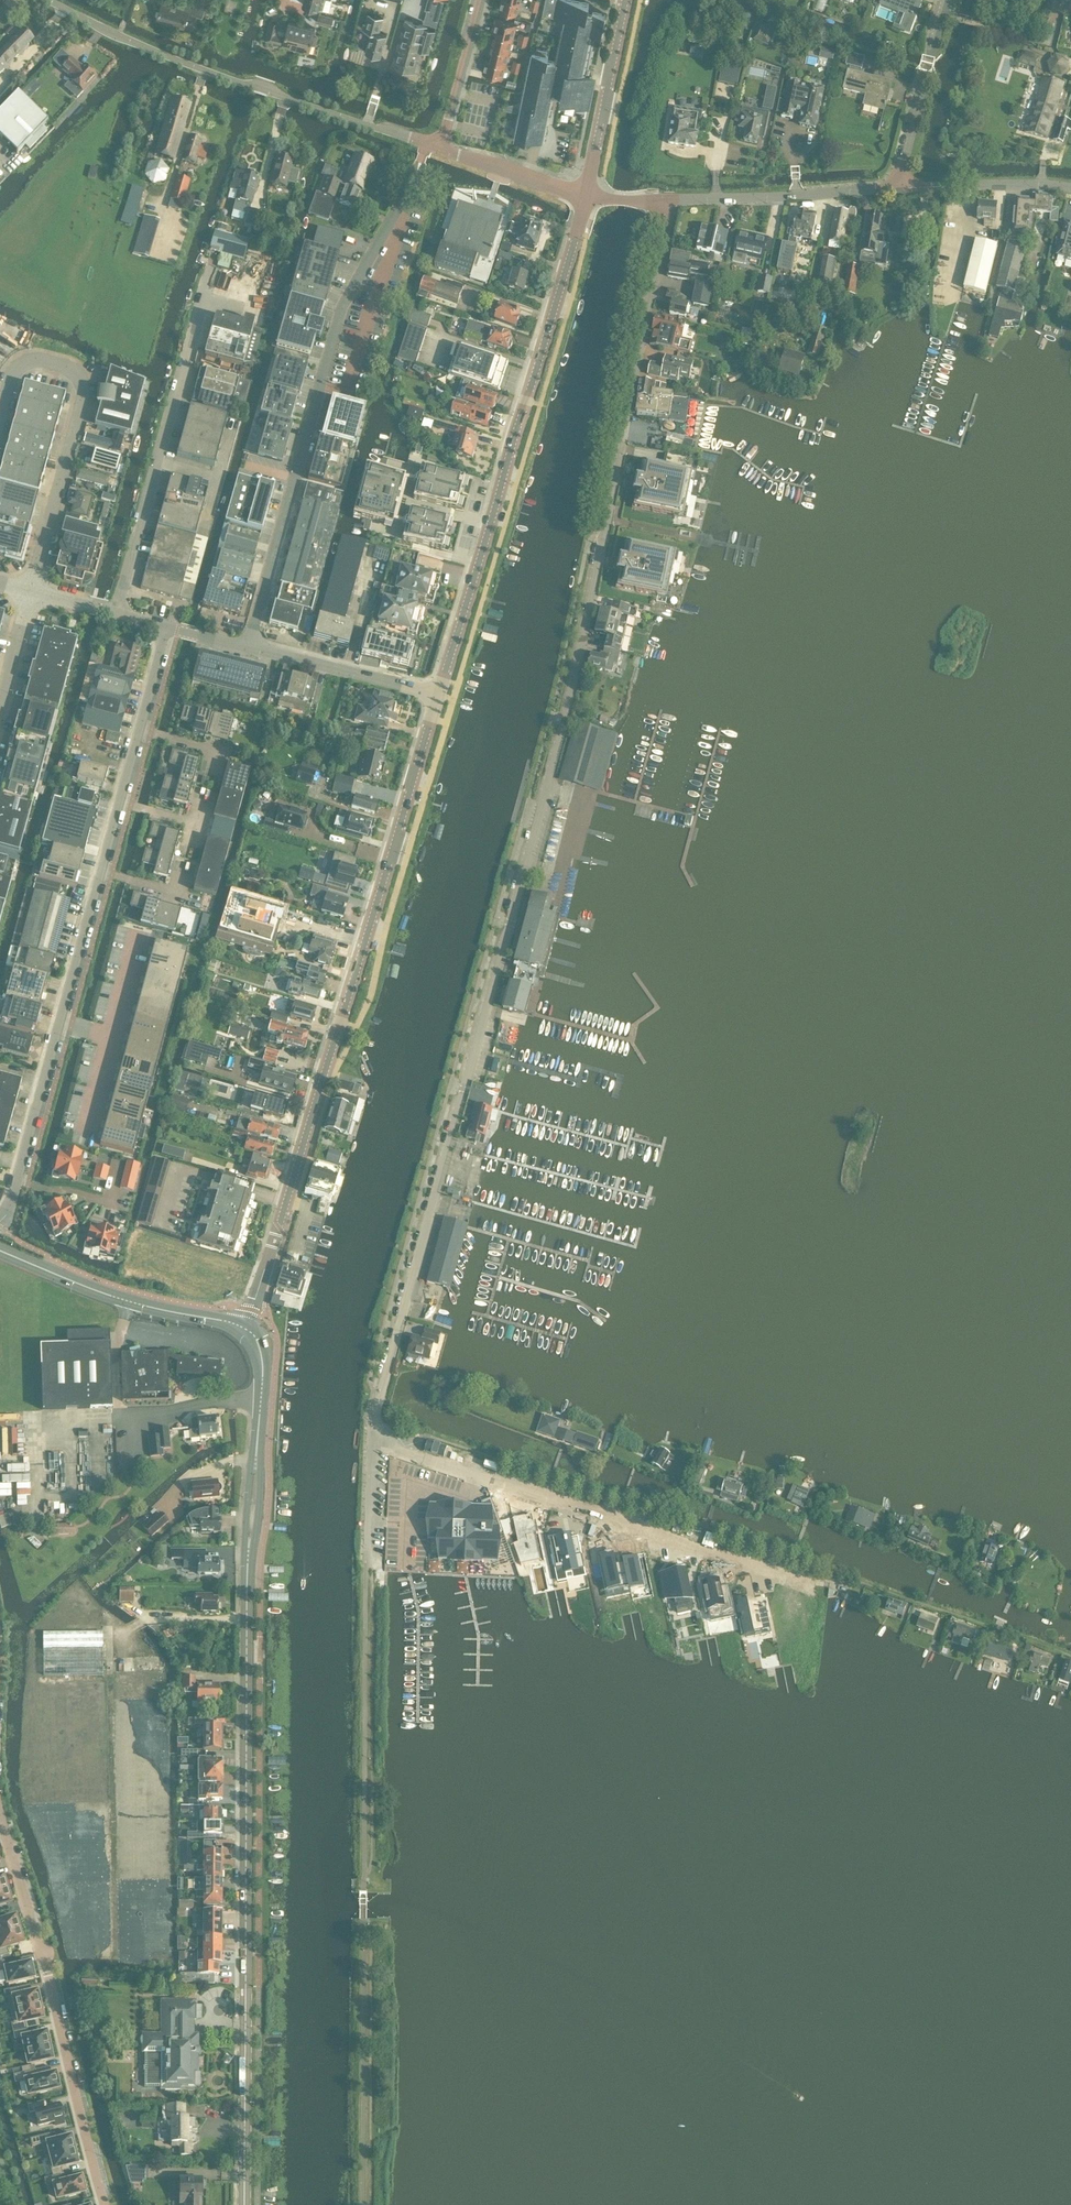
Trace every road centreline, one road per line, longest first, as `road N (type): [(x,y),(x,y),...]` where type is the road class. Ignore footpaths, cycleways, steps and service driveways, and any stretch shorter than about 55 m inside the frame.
road 1 (residential): [(367,1566),(379,1399),(562,721),(669,201)]
road 2 (tertiary): [(242,1328),(438,695)]
road 3 (secondary): [(243,2204),(248,1546)]
road 4 (unclassified): [(248,646),(349,297),(427,146)]
road 5 (tertiary): [(438,695),(586,195)]
road 6 (residential): [(427,146),(262,92),(45,0)]
road 7 (unclassified): [(1,1221),(15,1194),(99,873)]
road 8 (unclassified): [(116,612),(214,267)]
road 9 (unclassified): [(31,591),(88,377),(15,355)]
road 10 (residential): [(106,2204),(32,1924)]
road 11 (secondary): [(0,1250),(129,1304),(242,1328)]
road 12 (tertiary): [(669,201),(899,187)]
road 13 (tertiary): [(586,195),(624,0)]
road 14 (unclassified): [(438,695),(248,646)]
road 15 (tertiary): [(899,187),(946,0)]
road 16 (tertiary): [(1070,187),(899,187)]
road 17 (residential): [(481,0),(439,150)]
road 18 (residential): [(99,1745),(117,1898)]
road 19 (residential): [(439,150),(586,195)]
road 20 (residential): [(144,1621),(92,1664),(99,1745)]
road 21 (secondary): [(253,1461),(262,1363),(242,1328)]

